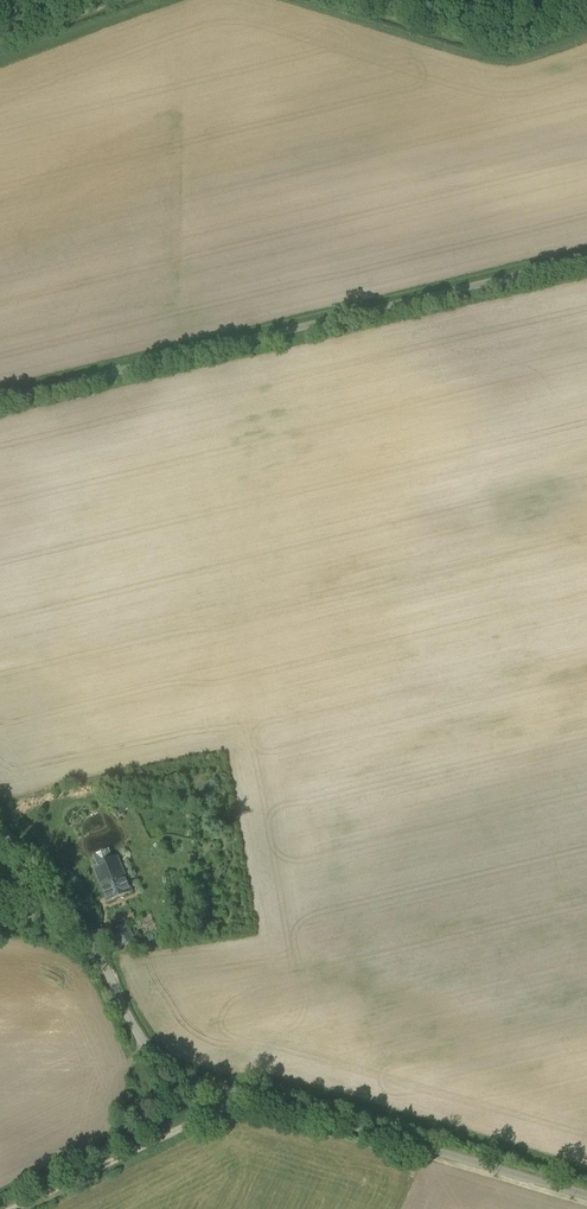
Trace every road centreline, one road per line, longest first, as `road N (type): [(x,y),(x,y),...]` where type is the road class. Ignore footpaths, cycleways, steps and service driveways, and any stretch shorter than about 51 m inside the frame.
road 1 (unclassified): [(586,1194),(238,1089),(160,1054),(80,924),(0,830)]
road 2 (unclassified): [(586,253),(0,395)]
road 3 (track): [(211,1080),(185,1114),(153,1137),(7,1208)]

